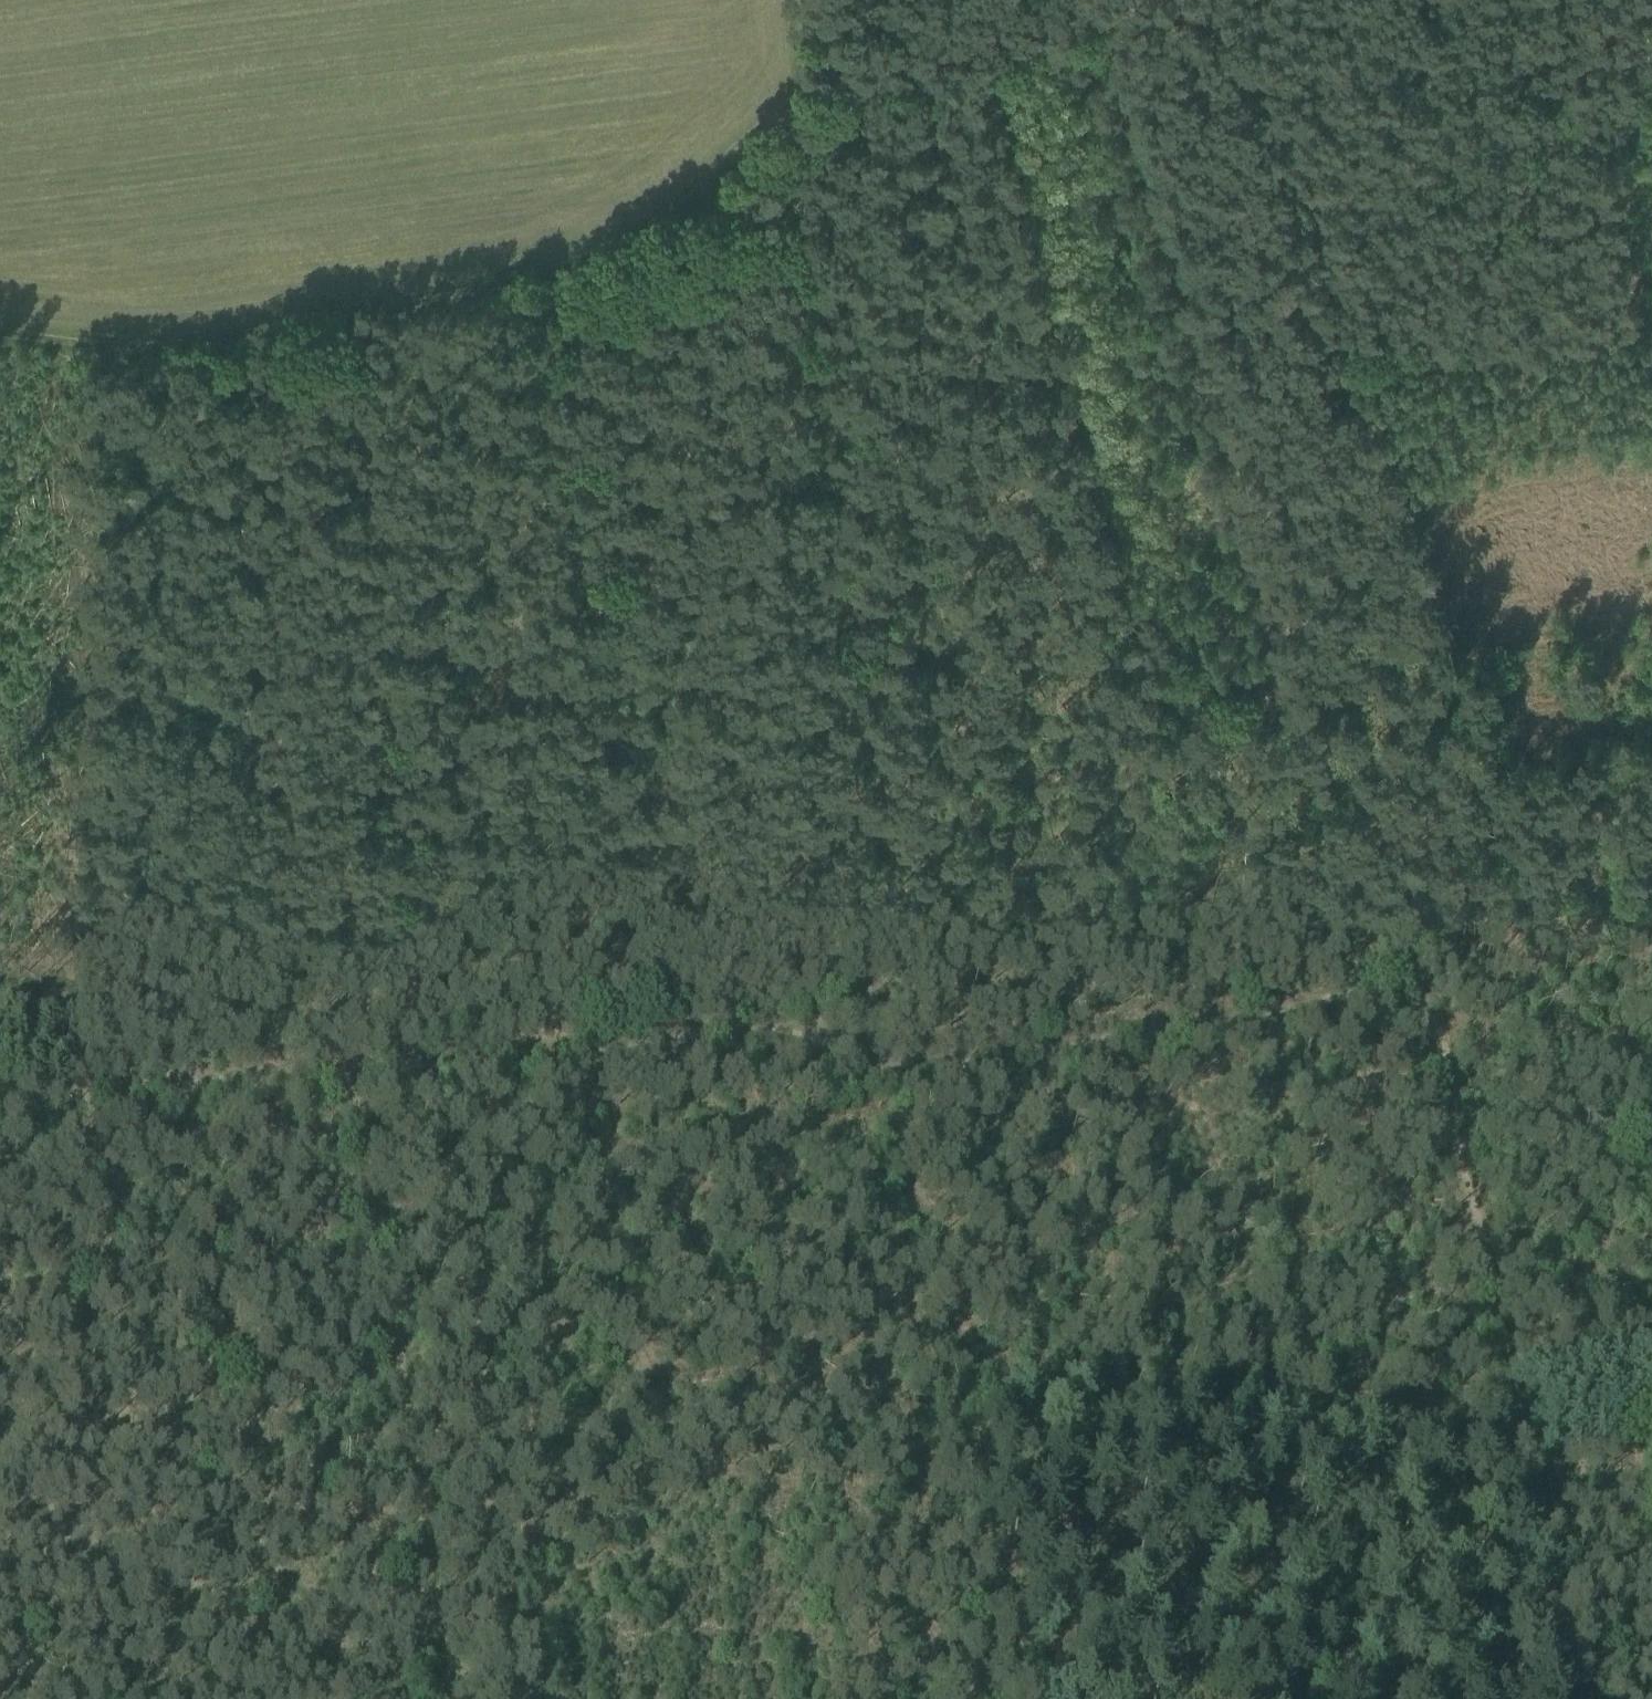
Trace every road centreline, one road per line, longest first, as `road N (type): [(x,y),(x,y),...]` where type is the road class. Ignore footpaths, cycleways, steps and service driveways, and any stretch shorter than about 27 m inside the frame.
road 1 (track): [(0,1084),(784,1018),(849,1060),(1416,995),(1575,1698)]
road 2 (track): [(0,333),(139,347),(487,288),(620,242),(724,187),(798,115),(860,79),(952,46),(1154,0)]
road 3 (track): [(1048,1698),(849,1060)]
road 4 (track): [(444,1698),(339,1055)]

